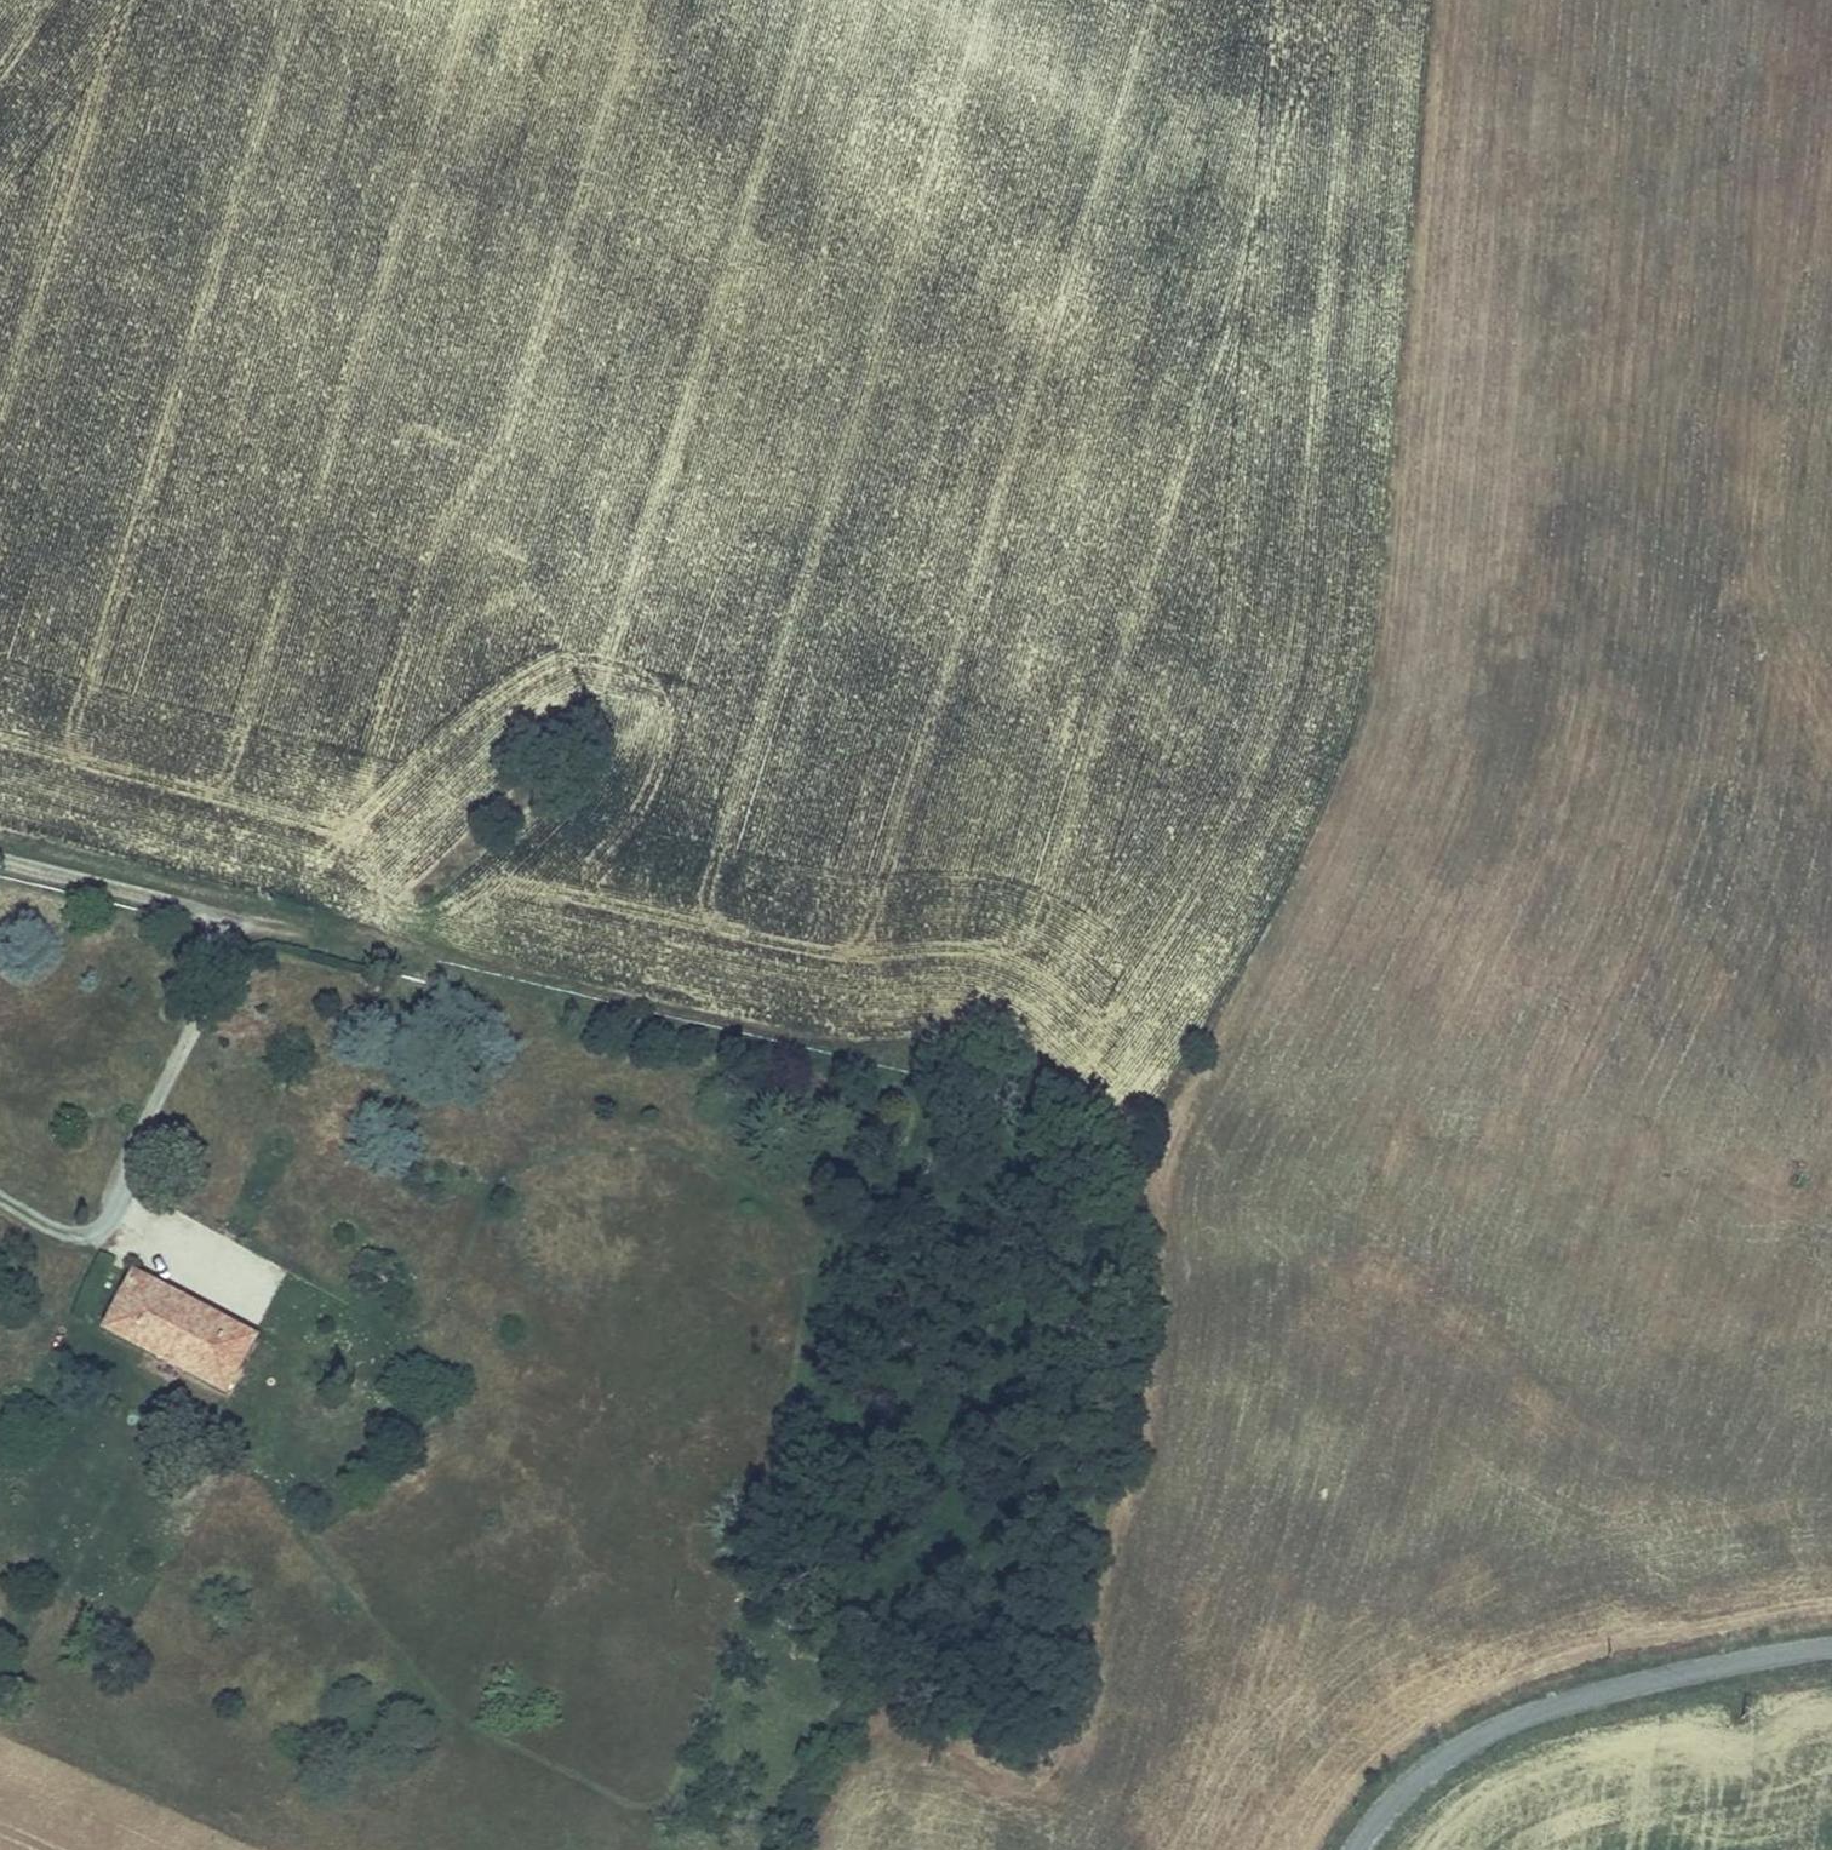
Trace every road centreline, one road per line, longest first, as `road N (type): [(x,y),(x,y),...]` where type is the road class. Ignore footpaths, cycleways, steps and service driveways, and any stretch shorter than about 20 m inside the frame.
road 1 (tertiary): [(1831,1646),(1600,1691),(1505,1721),(1433,1765),(1381,1810),(1353,1849)]
road 2 (unclassified): [(203,912),(0,859)]

